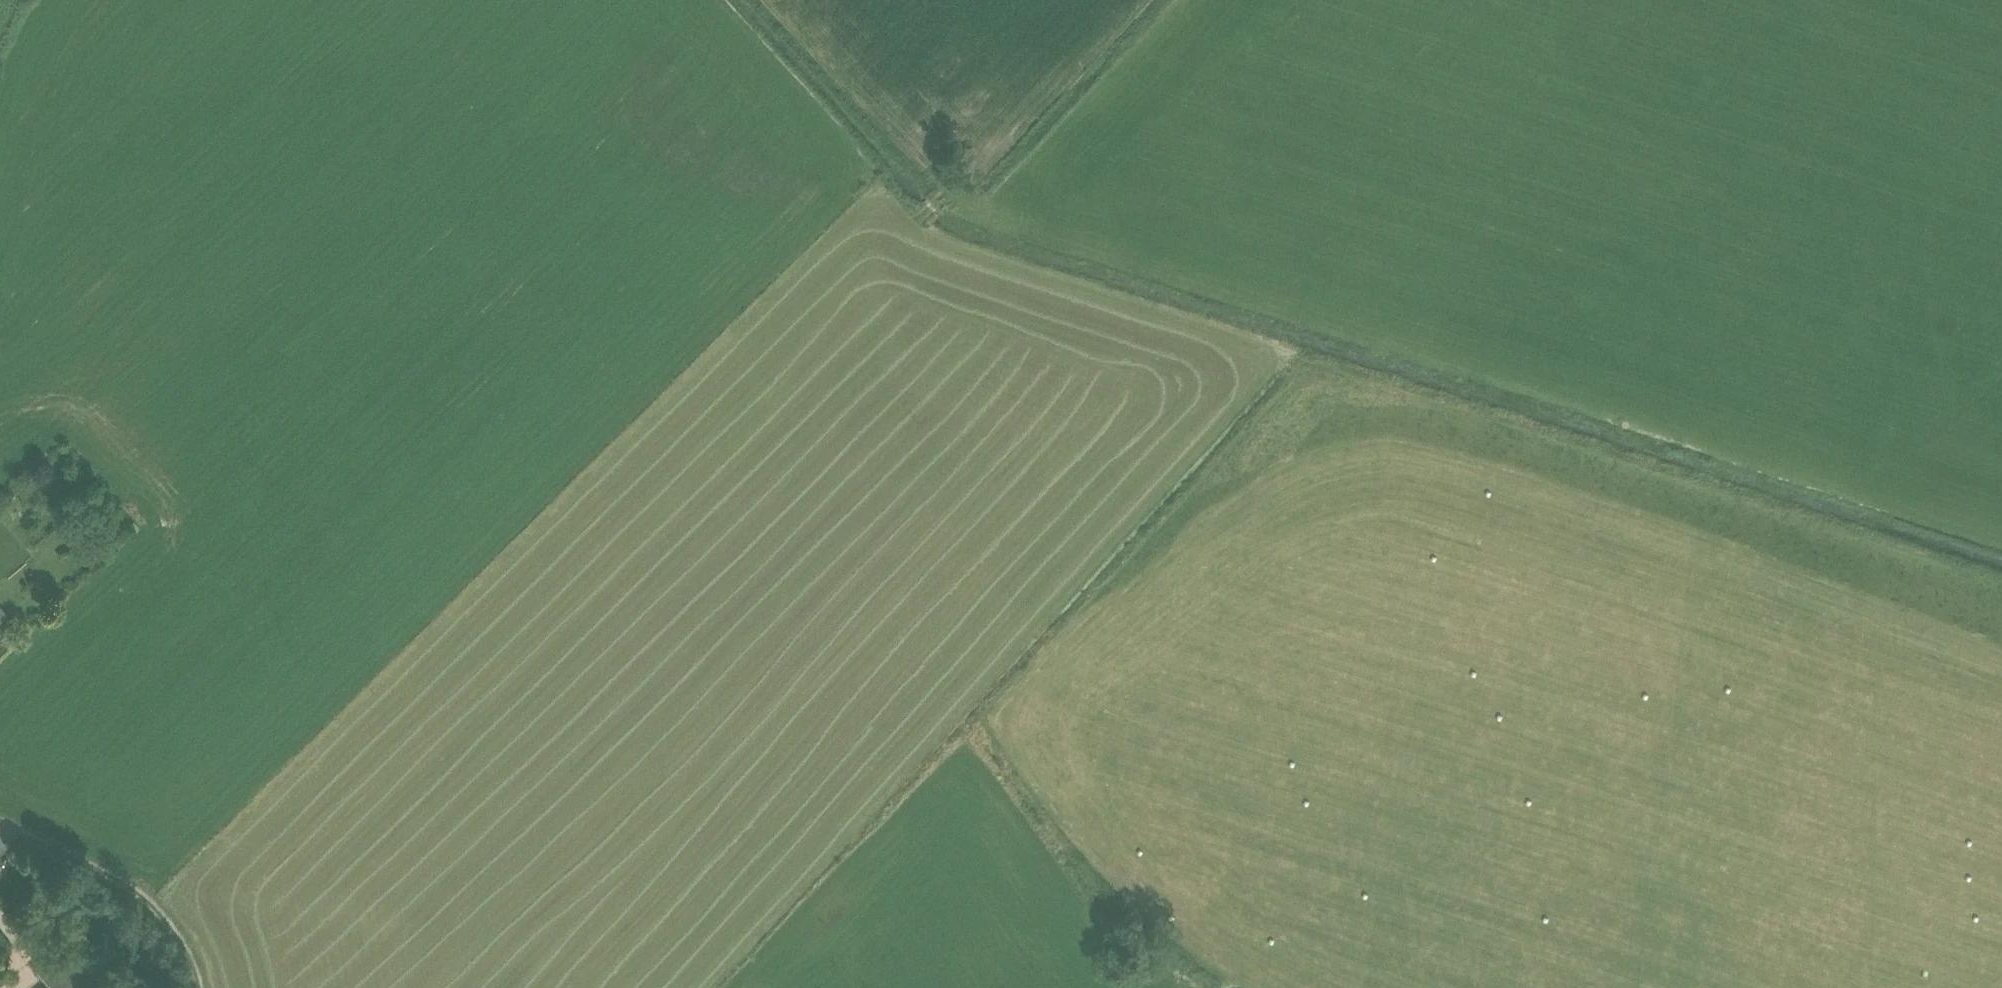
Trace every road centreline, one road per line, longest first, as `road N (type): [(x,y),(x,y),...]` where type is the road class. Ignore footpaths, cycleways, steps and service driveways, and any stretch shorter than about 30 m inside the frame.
road 1 (track): [(203,987),(175,930),(135,888),(105,871)]

